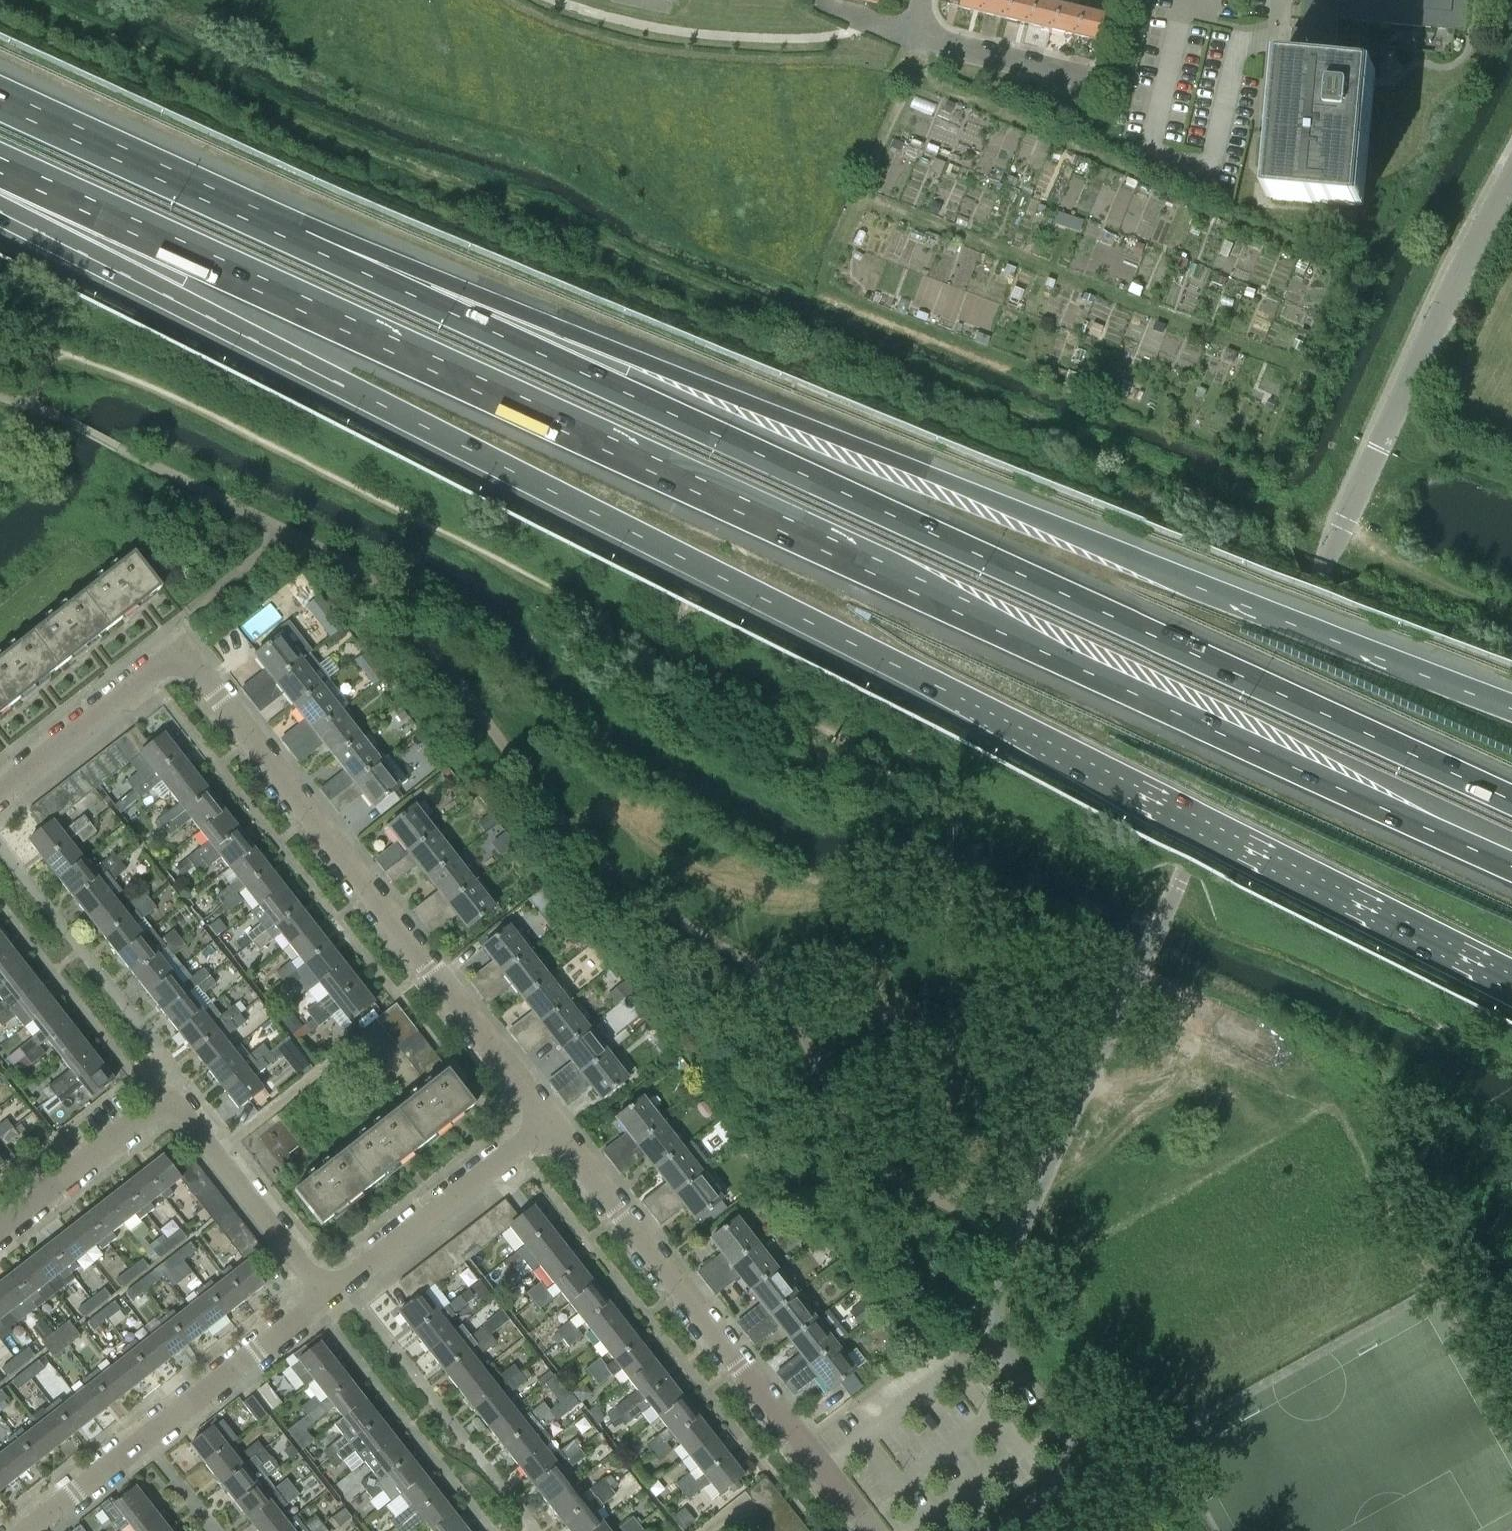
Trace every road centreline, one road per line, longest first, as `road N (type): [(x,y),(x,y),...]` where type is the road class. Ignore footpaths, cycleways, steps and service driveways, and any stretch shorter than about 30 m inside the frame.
road 1 (motorway): [(0,186),(177,301),(1511,983)]
road 2 (motorway): [(0,171),(1511,866)]
road 3 (motorway): [(1511,801),(301,237)]
road 4 (motorway): [(1511,703),(633,357),(301,237)]
road 5 (unclassified): [(1141,968),(1511,177)]
road 6 (residential): [(548,1119),(192,663),(175,659)]
road 7 (unclassified): [(1141,968),(1013,1235),(992,1298),(994,1339),(1093,1464)]
road 8 (residential): [(866,1530),(548,1119)]
road 9 (residential): [(24,1530),(325,1295)]
road 10 (motorway): [(301,237),(0,100)]
road 11 (residential): [(325,1295),(548,1119)]
road 12 (residential): [(325,1295),(183,1115),(168,1108)]
road 13 (residential): [(0,792),(175,659)]
road 14 (residential): [(914,33),(1117,85)]
road 15 (residential): [(0,1228),(149,1114),(168,1108)]

